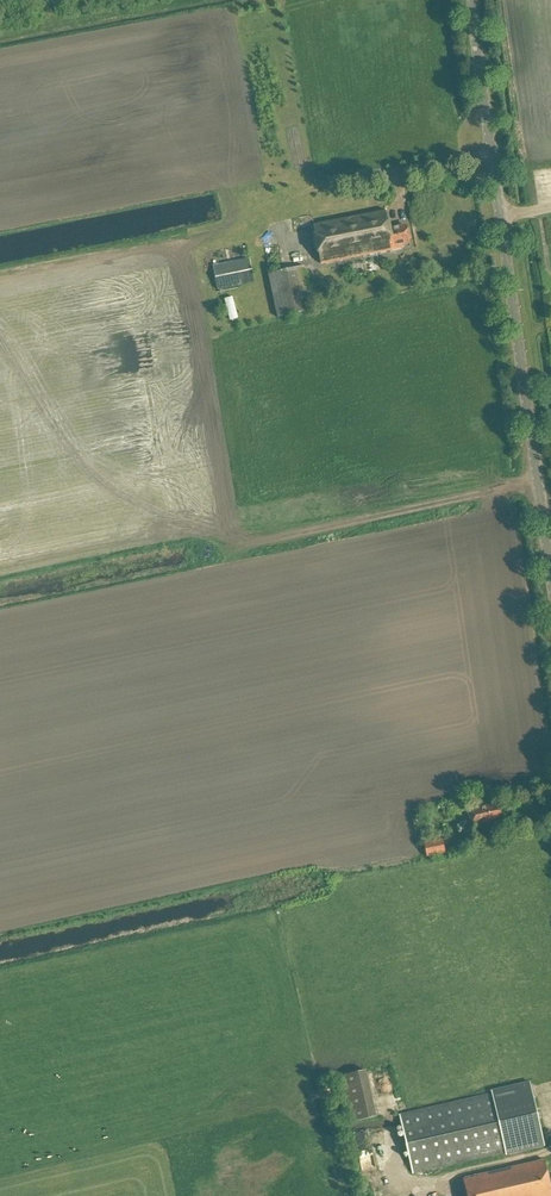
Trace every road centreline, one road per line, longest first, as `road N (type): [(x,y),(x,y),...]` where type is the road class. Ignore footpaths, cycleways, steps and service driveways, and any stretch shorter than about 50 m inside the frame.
road 1 (unclassified): [(550,561),(472,0)]

